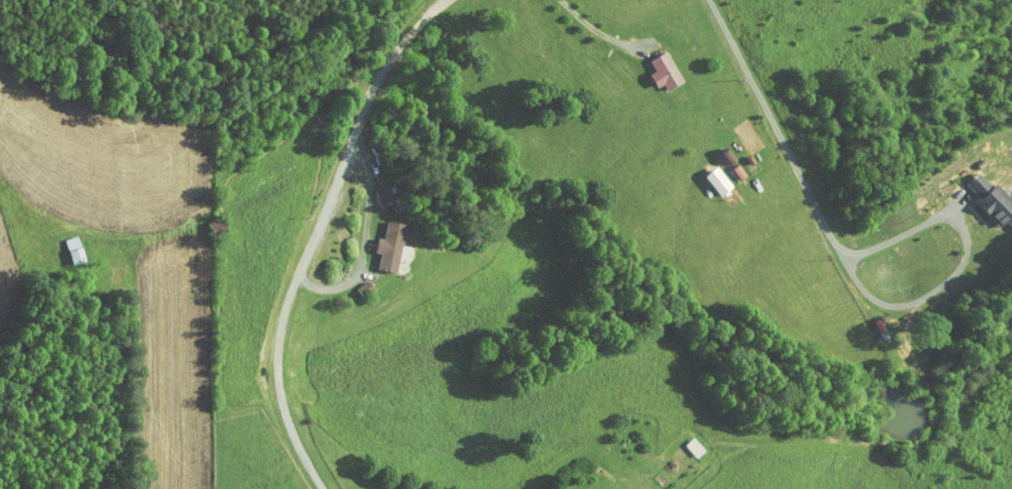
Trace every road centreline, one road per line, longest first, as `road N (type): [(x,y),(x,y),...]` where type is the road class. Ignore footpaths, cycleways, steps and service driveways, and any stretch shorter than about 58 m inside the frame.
road 1 (residential): [(454,0),(392,50),(351,141),(370,193),(359,274),(326,289),(293,289),(281,388),(290,427),(324,488)]
road 2 (residential): [(293,289),(351,141)]

